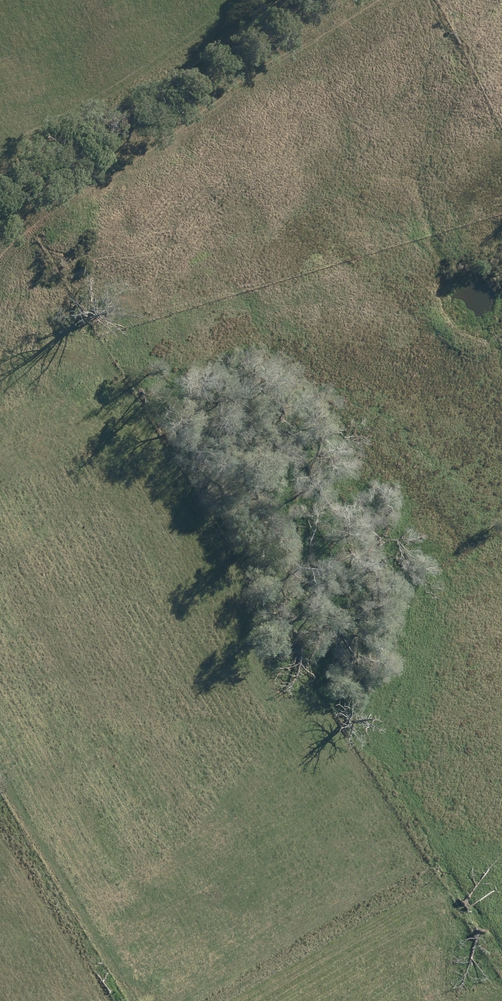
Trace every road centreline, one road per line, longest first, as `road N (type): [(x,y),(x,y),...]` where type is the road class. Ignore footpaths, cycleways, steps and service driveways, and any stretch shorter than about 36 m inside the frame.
road 1 (unknown): [(0,408),(377,1000)]
road 2 (unknown): [(225,767),(181,801),(149,850),(88,1000)]
road 3 (unknown): [(501,120),(275,190)]
road 4 (unknown): [(319,261),(200,68)]
road 5 (unknown): [(111,584),(0,651)]

